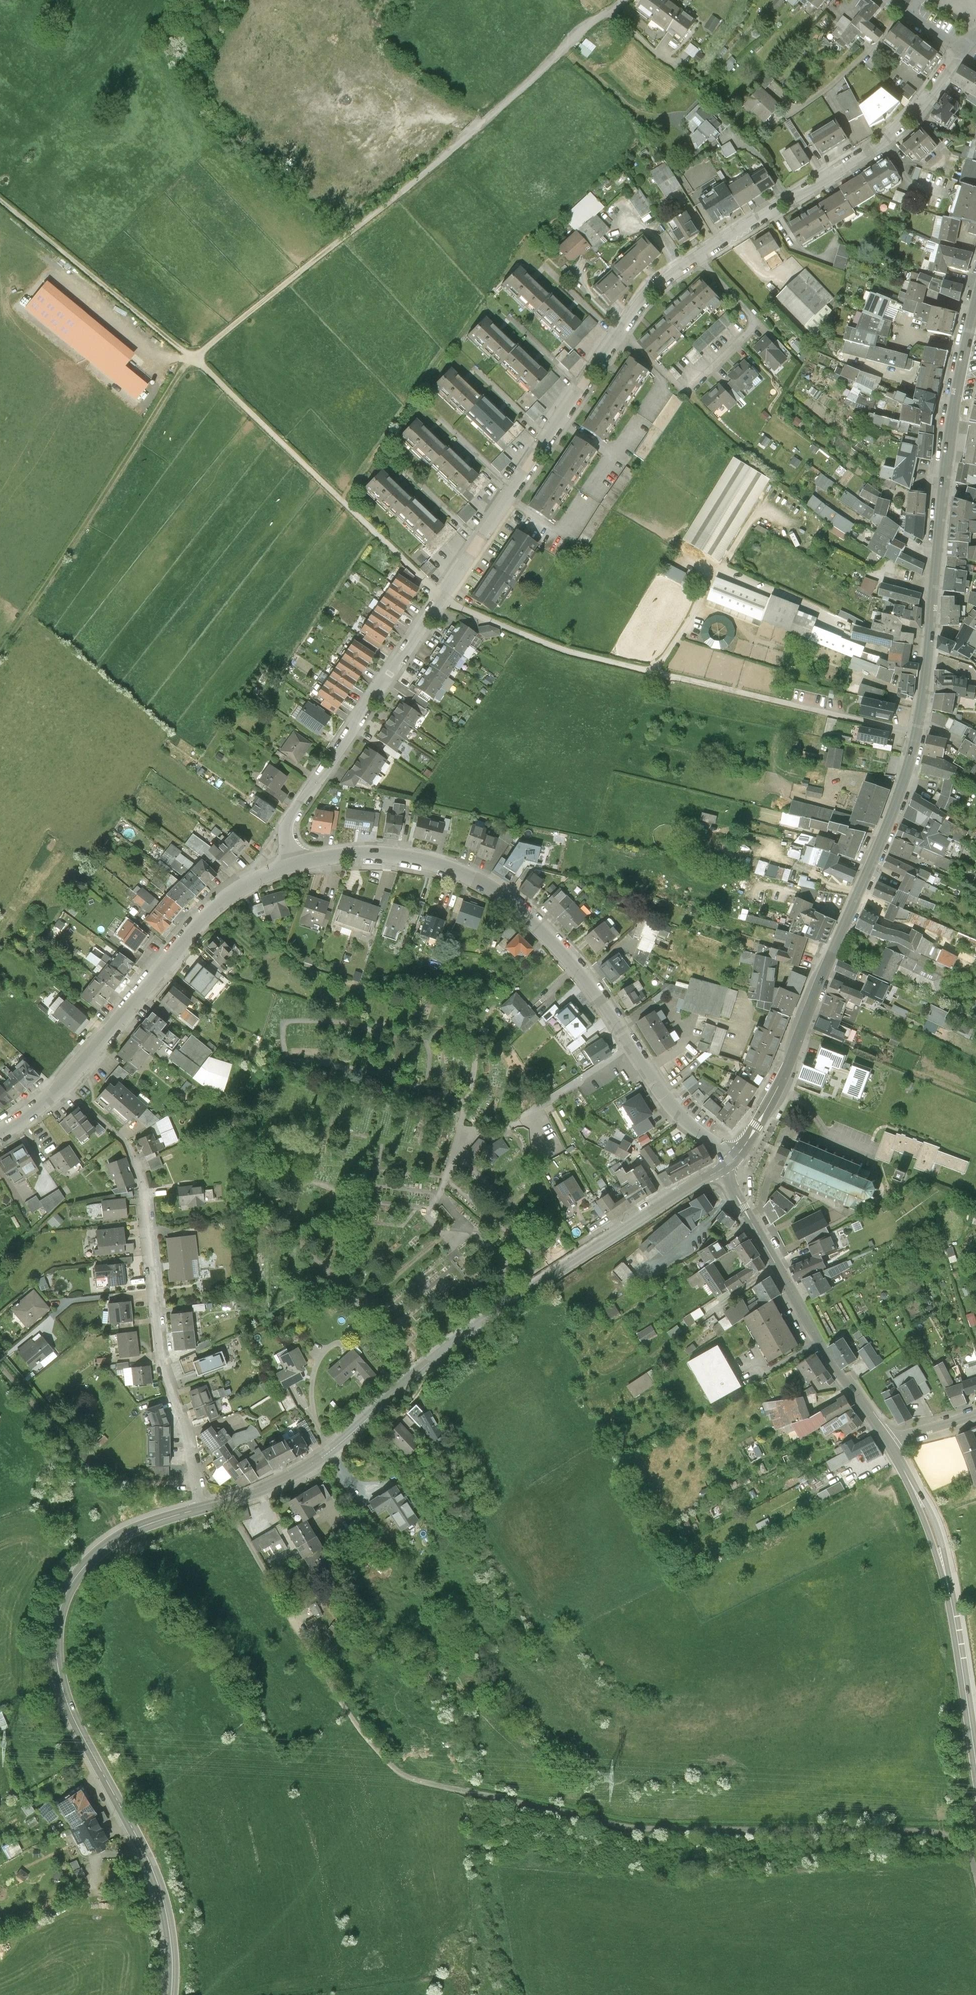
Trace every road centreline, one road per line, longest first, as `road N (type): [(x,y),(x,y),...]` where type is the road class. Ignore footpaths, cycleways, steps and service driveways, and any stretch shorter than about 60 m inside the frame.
road 1 (track): [(921,730),(656,671),(442,599),(200,363),(0,199)]
road 2 (residential): [(288,860),(285,824),(656,286),(895,133),(962,50)]
road 3 (track): [(975,1884),(968,1851),(945,1834),(622,1827),(394,1776),(340,1707),(224,1501)]
road 4 (tertiary): [(975,313),(948,449),(921,730),(898,805),(783,1082),(728,1164)]
road 5 (tertiary): [(728,1164),(476,1324),(330,1451),(258,1491),(207,1506)]
road 6 (tertiary): [(207,1506),(99,1551),(79,1571),(57,1623),(68,1706),(153,1870),(173,1958),(171,1994)]
road 7 (tertiary): [(728,1164),(630,1044),(586,973),(511,899),(477,878),(410,858),(288,860)]
road 8 (residential): [(207,1506),(167,1380),(143,1188),(120,1137),(66,1081)]
road 9 (residential): [(622,0),(348,234)]
road 10 (track): [(194,358),(0,654)]
road 11 (tertiary): [(886,1440),(936,1540),(975,1760)]
road 12 (tertiary): [(728,1164),(821,1344),(886,1440)]
road 13 (tertiary): [(288,860),(196,921),(66,1081)]
road 14 (track): [(197,1485),(114,1477),(87,1460),(0,1370)]
road 15 (track): [(194,358),(348,234)]

